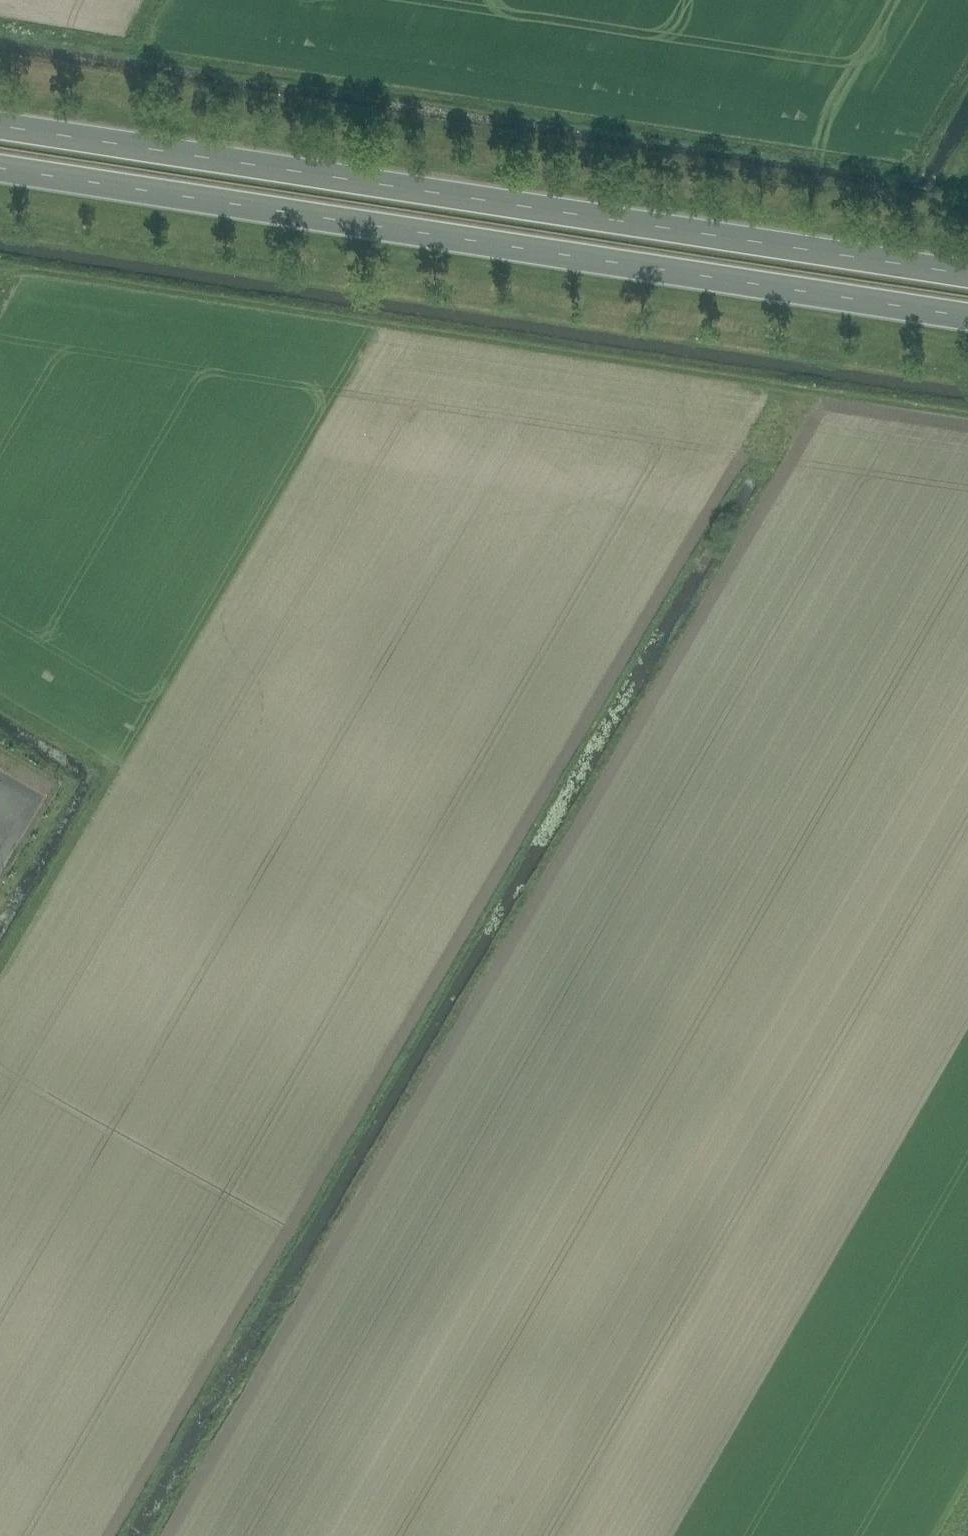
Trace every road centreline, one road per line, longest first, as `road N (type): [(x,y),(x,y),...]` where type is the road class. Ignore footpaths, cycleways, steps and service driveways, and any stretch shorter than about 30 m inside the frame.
road 1 (trunk): [(967,272),(0,123)]
road 2 (trunk): [(0,168),(967,314)]

